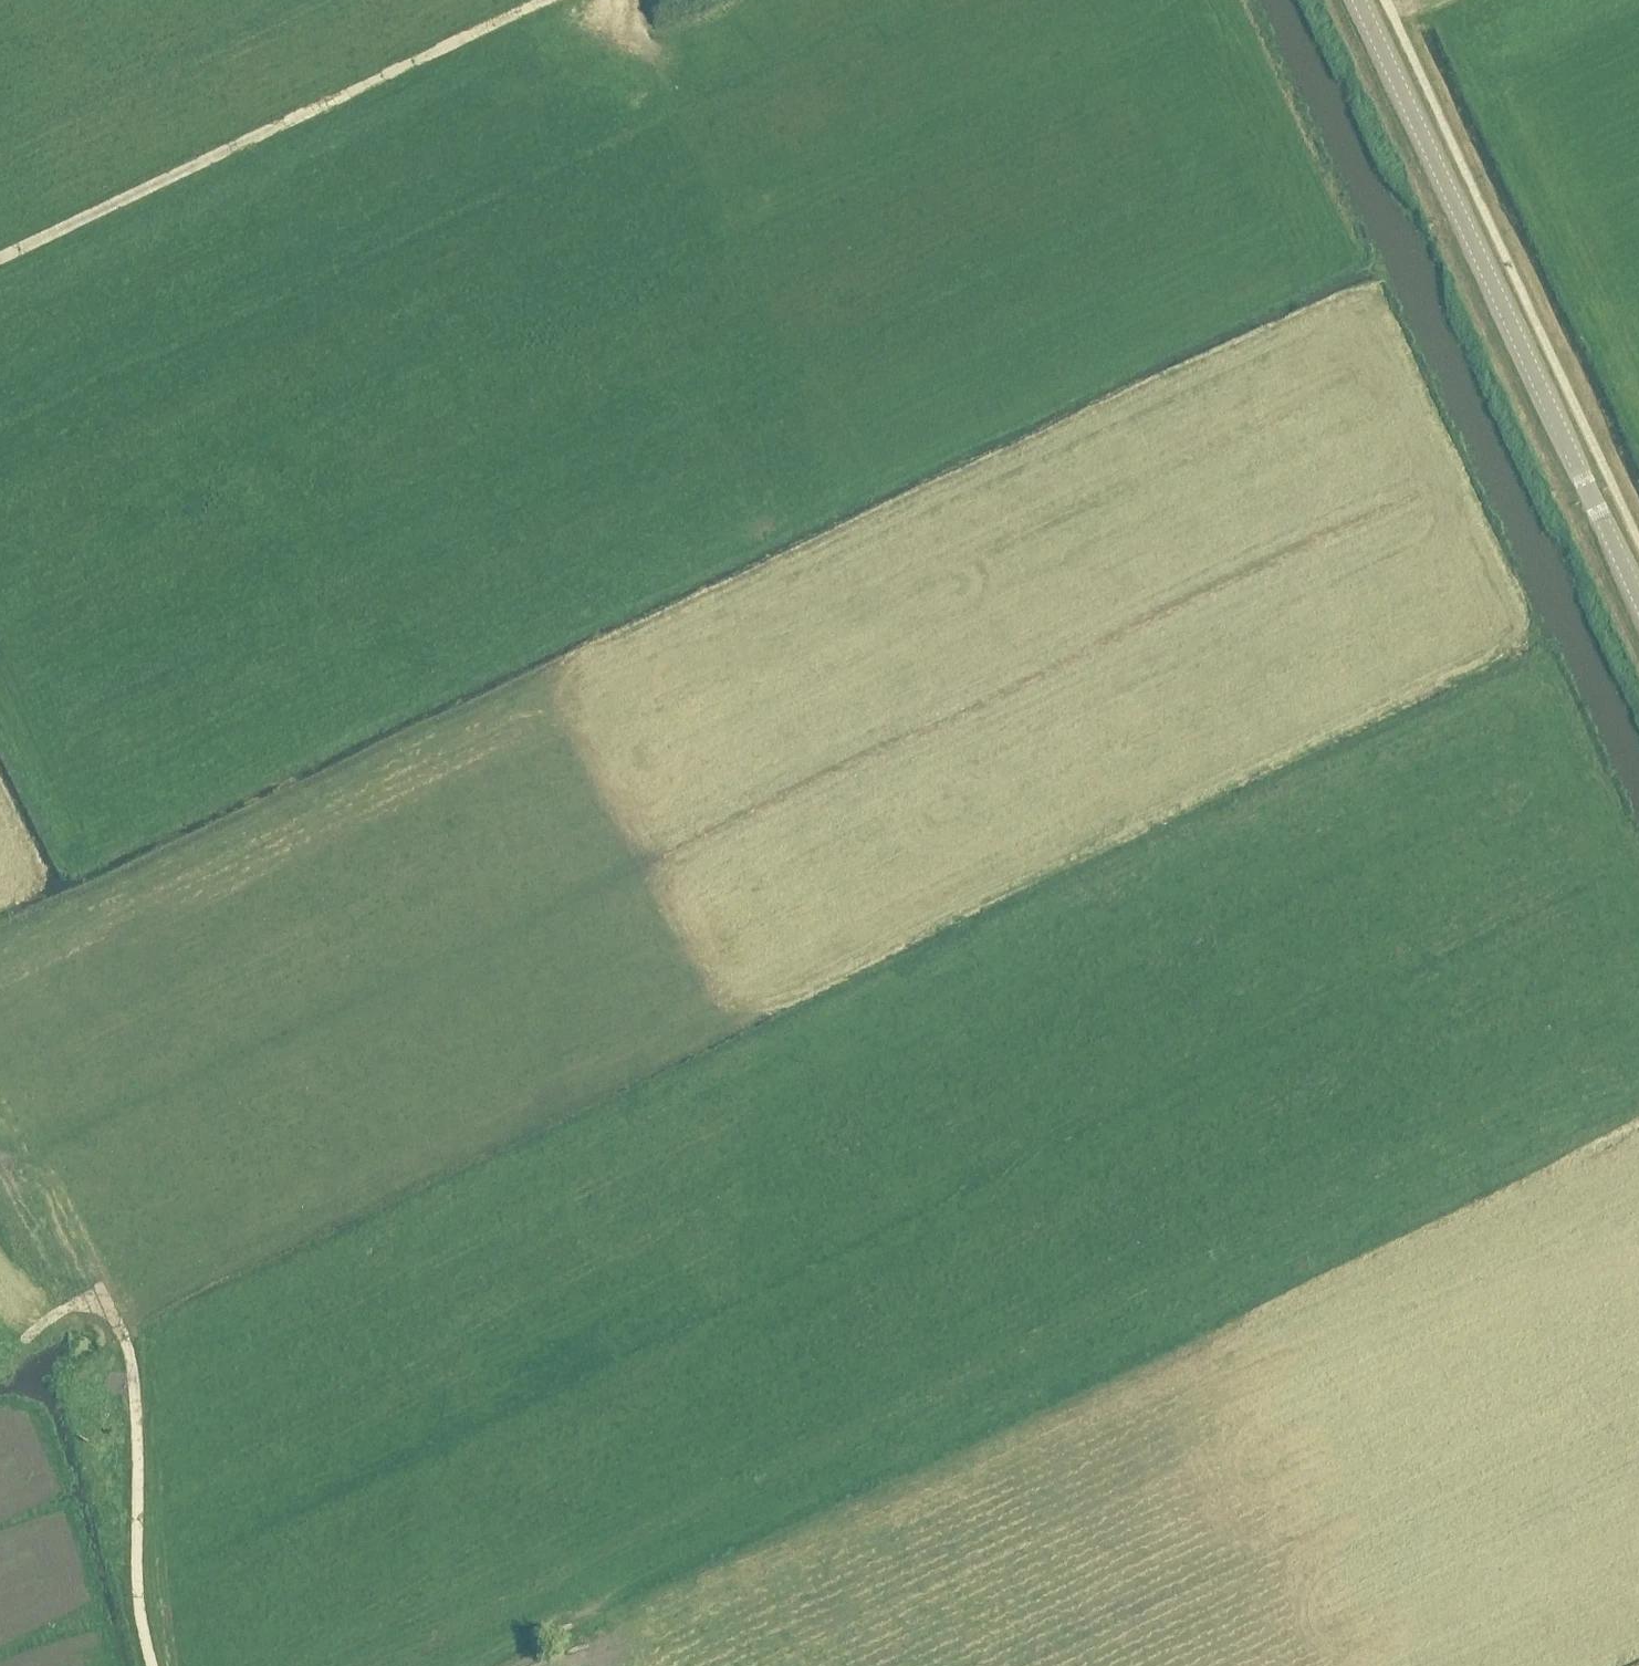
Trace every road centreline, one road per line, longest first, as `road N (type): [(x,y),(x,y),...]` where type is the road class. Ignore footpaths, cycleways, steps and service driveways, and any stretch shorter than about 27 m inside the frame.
road 1 (tertiary): [(1638,602),(1358,0)]
road 2 (track): [(0,257),(540,0)]

